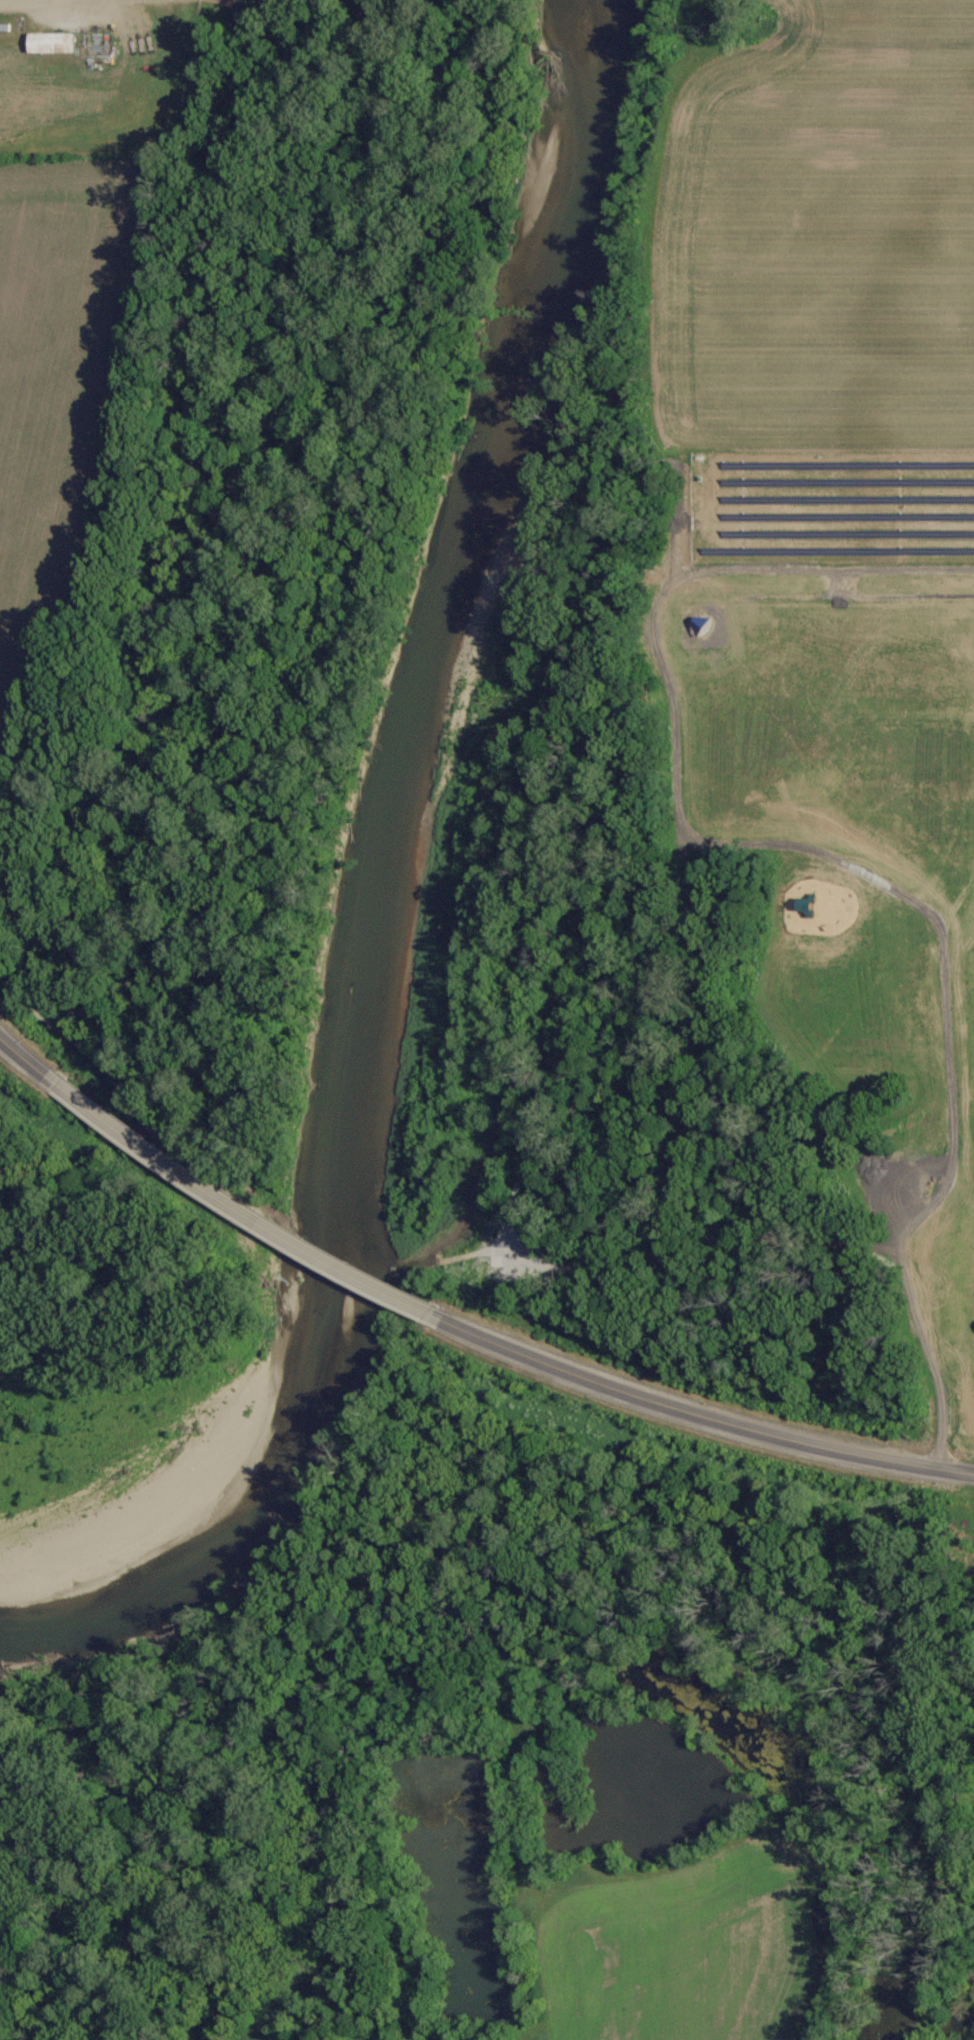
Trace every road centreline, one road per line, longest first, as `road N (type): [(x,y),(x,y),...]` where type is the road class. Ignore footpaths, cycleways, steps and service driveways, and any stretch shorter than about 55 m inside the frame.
road 1 (tertiary): [(438,1317),(511,1351),(688,1410),(973,1473)]
road 2 (tertiary): [(60,1085),(221,1197),(438,1317)]

